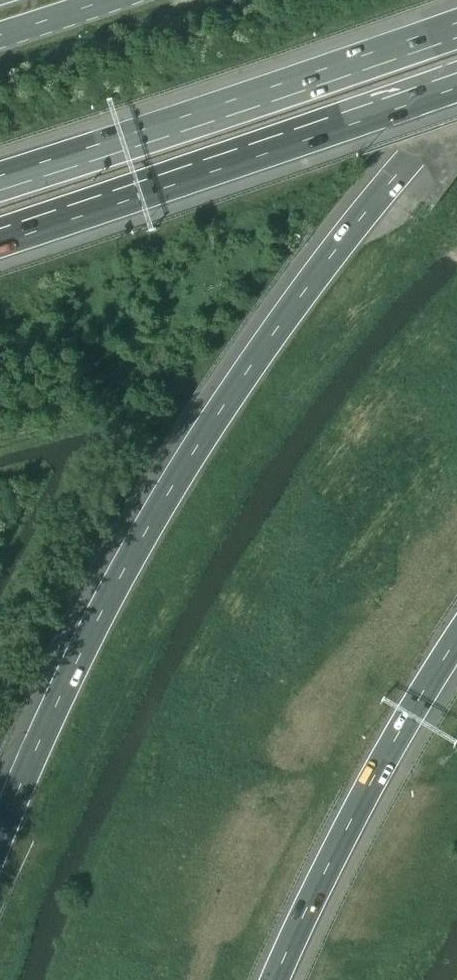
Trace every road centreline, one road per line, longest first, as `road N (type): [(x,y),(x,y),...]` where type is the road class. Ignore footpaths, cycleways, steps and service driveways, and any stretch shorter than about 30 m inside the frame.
road 1 (motorway): [(456,105),(327,261),(200,441),(79,655),(0,832)]
road 2 (motorway): [(0,243),(456,88)]
road 3 (motorway): [(456,23),(0,175)]
road 4 (motorway): [(276,979),(369,787),(456,639)]

